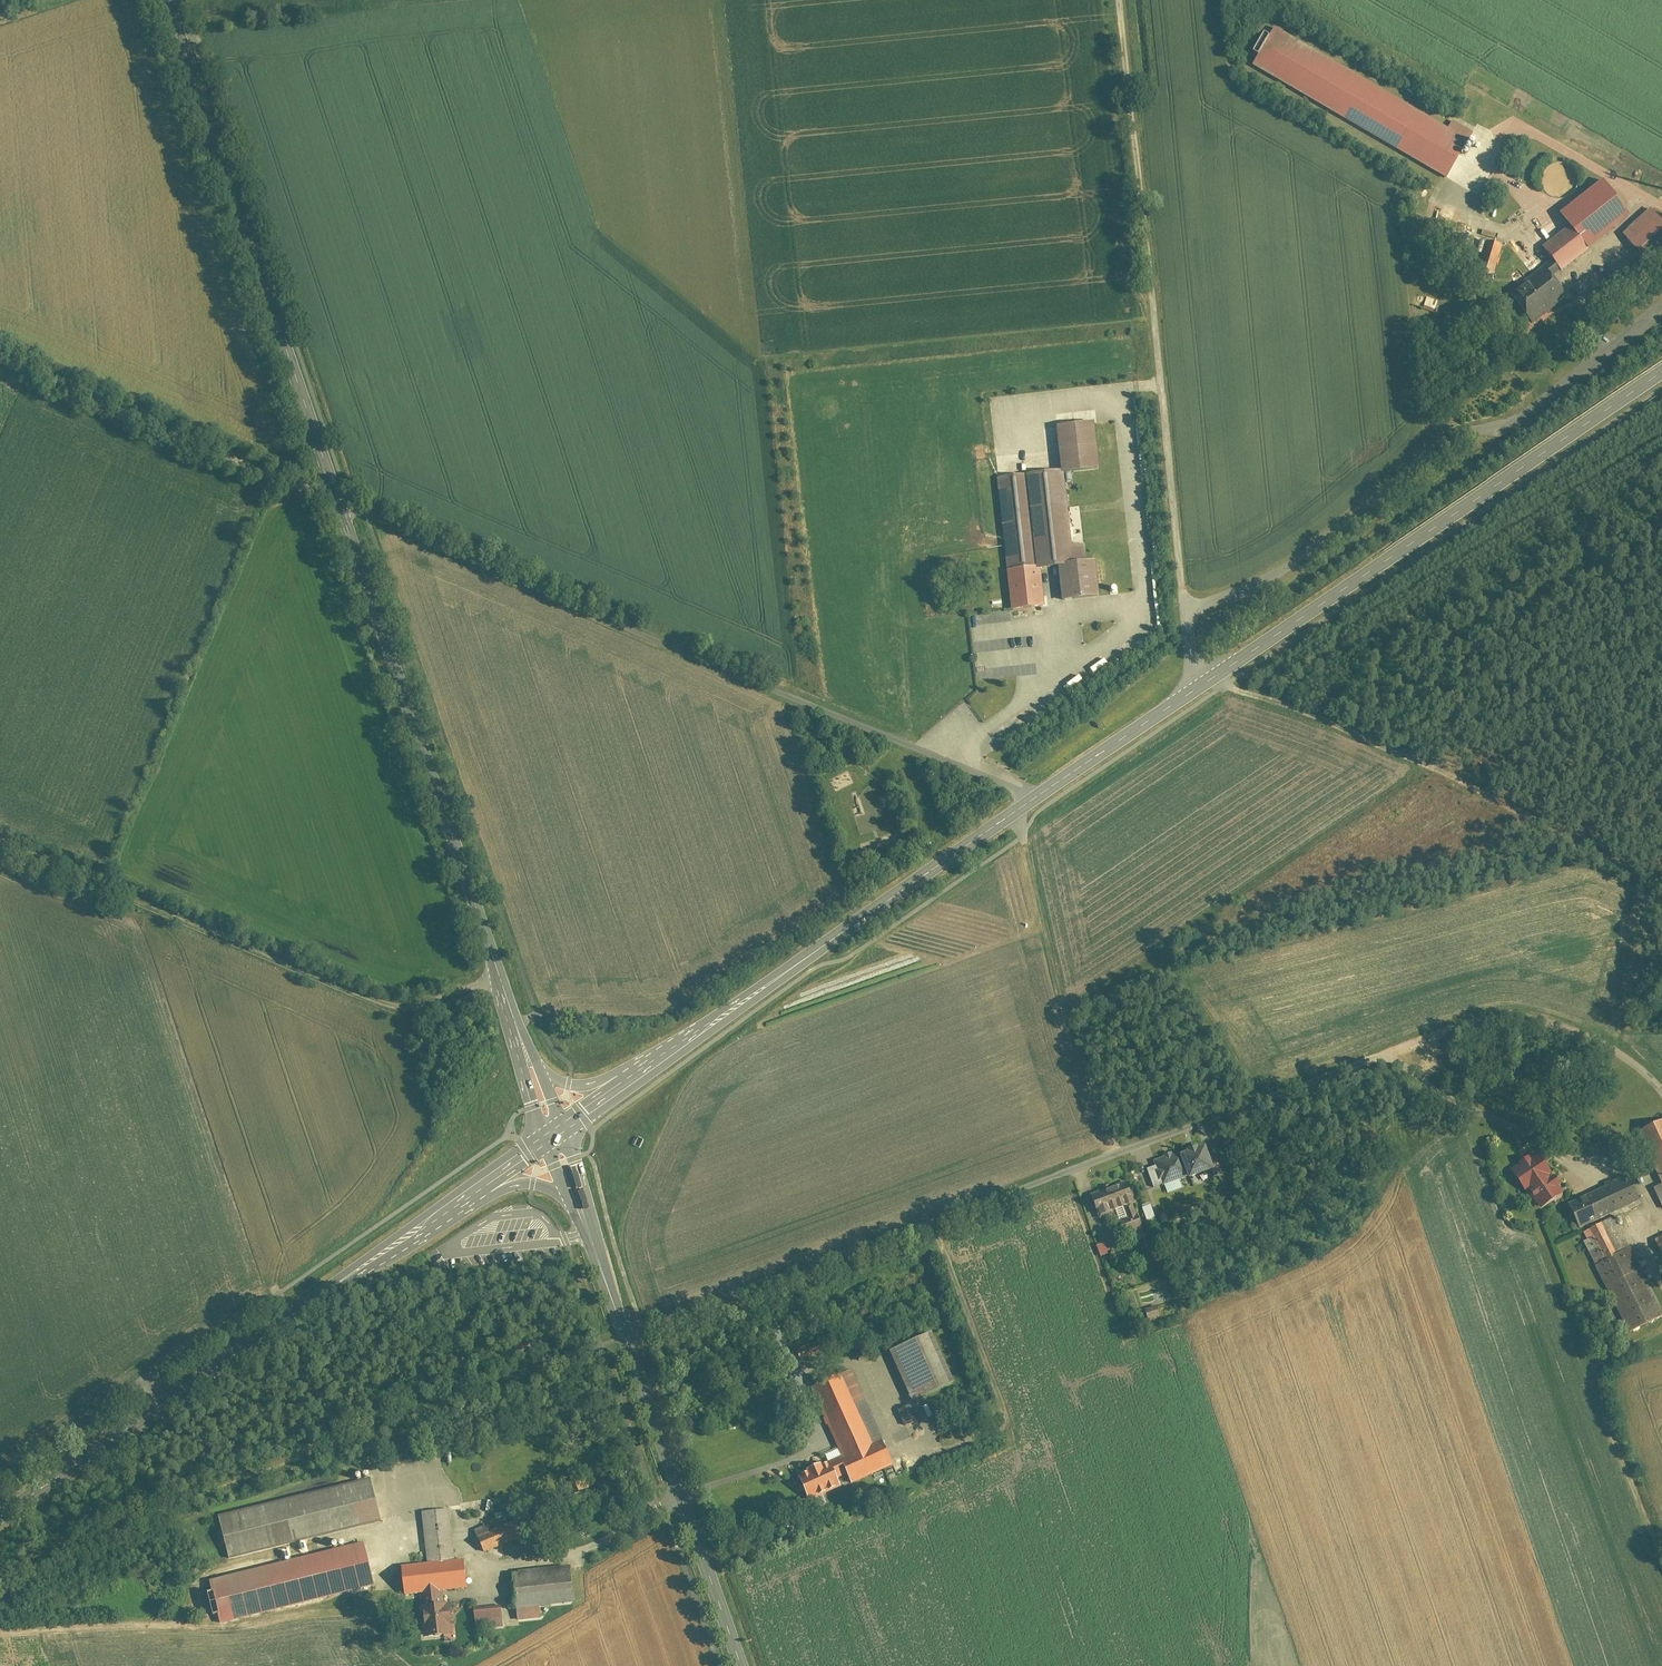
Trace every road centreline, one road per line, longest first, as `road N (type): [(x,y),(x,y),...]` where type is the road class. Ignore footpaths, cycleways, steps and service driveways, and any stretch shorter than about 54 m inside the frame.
road 1 (secondary): [(626,1086),(1661,380)]
road 2 (track): [(0,344),(974,763),(1015,782),(1034,802)]
road 3 (residential): [(629,1337),(1374,1061),(1405,1065),(1425,1083)]
road 4 (secondary): [(0,1519),(555,1138)]
road 5 (track): [(1191,613),(1174,564),(1112,0)]
road 6 (tertiary): [(354,554),(173,0)]
road 7 (track): [(520,962),(410,1019),(0,845)]
road 8 (tertiary): [(354,554),(533,1068)]
road 9 (tertiary): [(629,1337),(741,1665)]
road 10 (tertiary): [(555,1138),(629,1337)]

